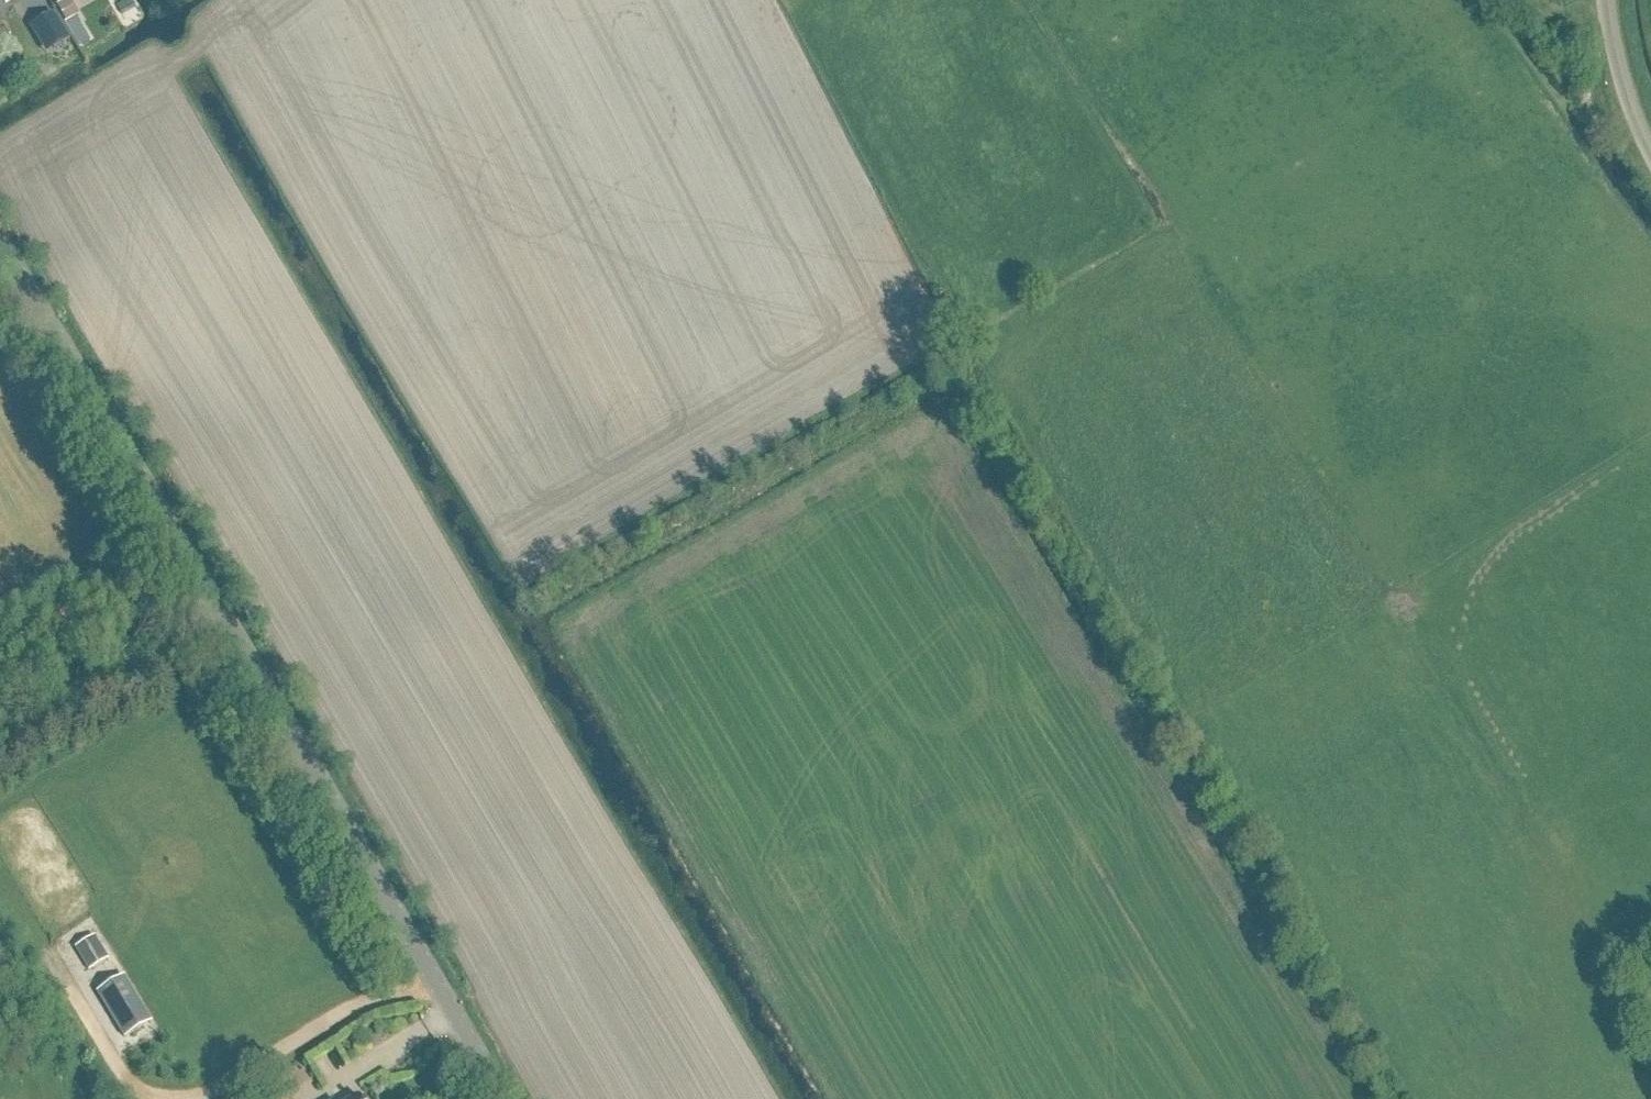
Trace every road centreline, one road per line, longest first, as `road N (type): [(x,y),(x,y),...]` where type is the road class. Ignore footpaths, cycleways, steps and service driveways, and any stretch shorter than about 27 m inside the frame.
road 1 (tertiary): [(501,1098),(0,244)]
road 2 (track): [(146,567),(0,658)]
road 3 (unclassified): [(1650,157),(1624,93),(1605,0)]

